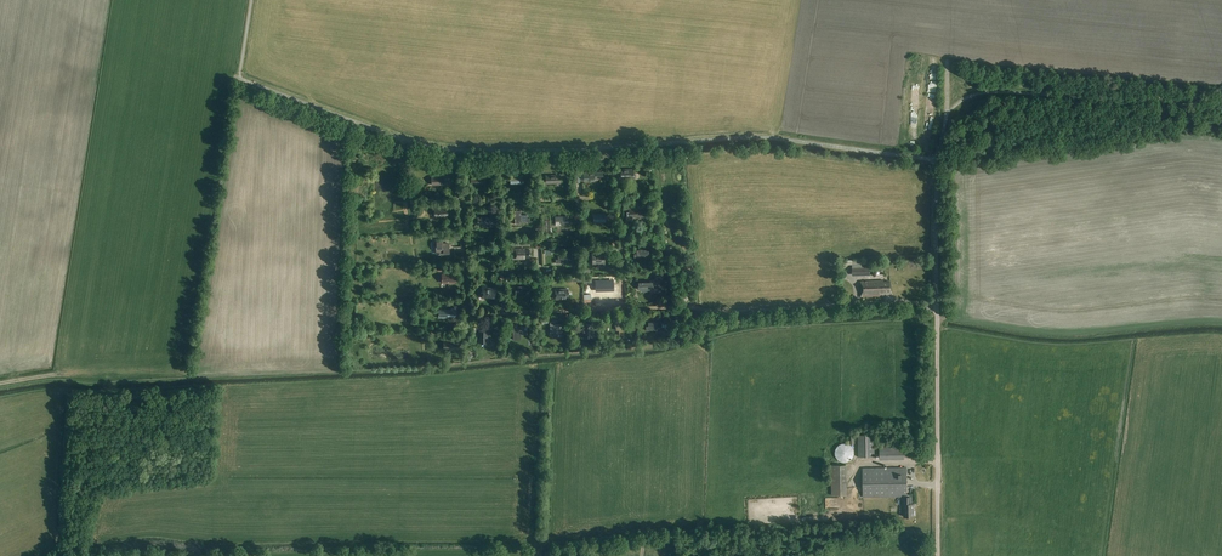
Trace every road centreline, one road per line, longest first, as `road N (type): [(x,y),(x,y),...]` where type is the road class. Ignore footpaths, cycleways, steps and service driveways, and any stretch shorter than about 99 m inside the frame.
road 1 (unclassified): [(938,160),(771,137),(454,150),(419,144),(239,78)]
road 2 (residential): [(624,308),(620,202),(613,196),(468,203),(466,308),(475,315),(549,312)]
road 3 (residential): [(624,308),(937,307)]
road 4 (unclassified): [(938,555),(937,307)]
road 5 (track): [(194,374),(0,384)]
road 6 (unclassified): [(937,307),(938,160)]

